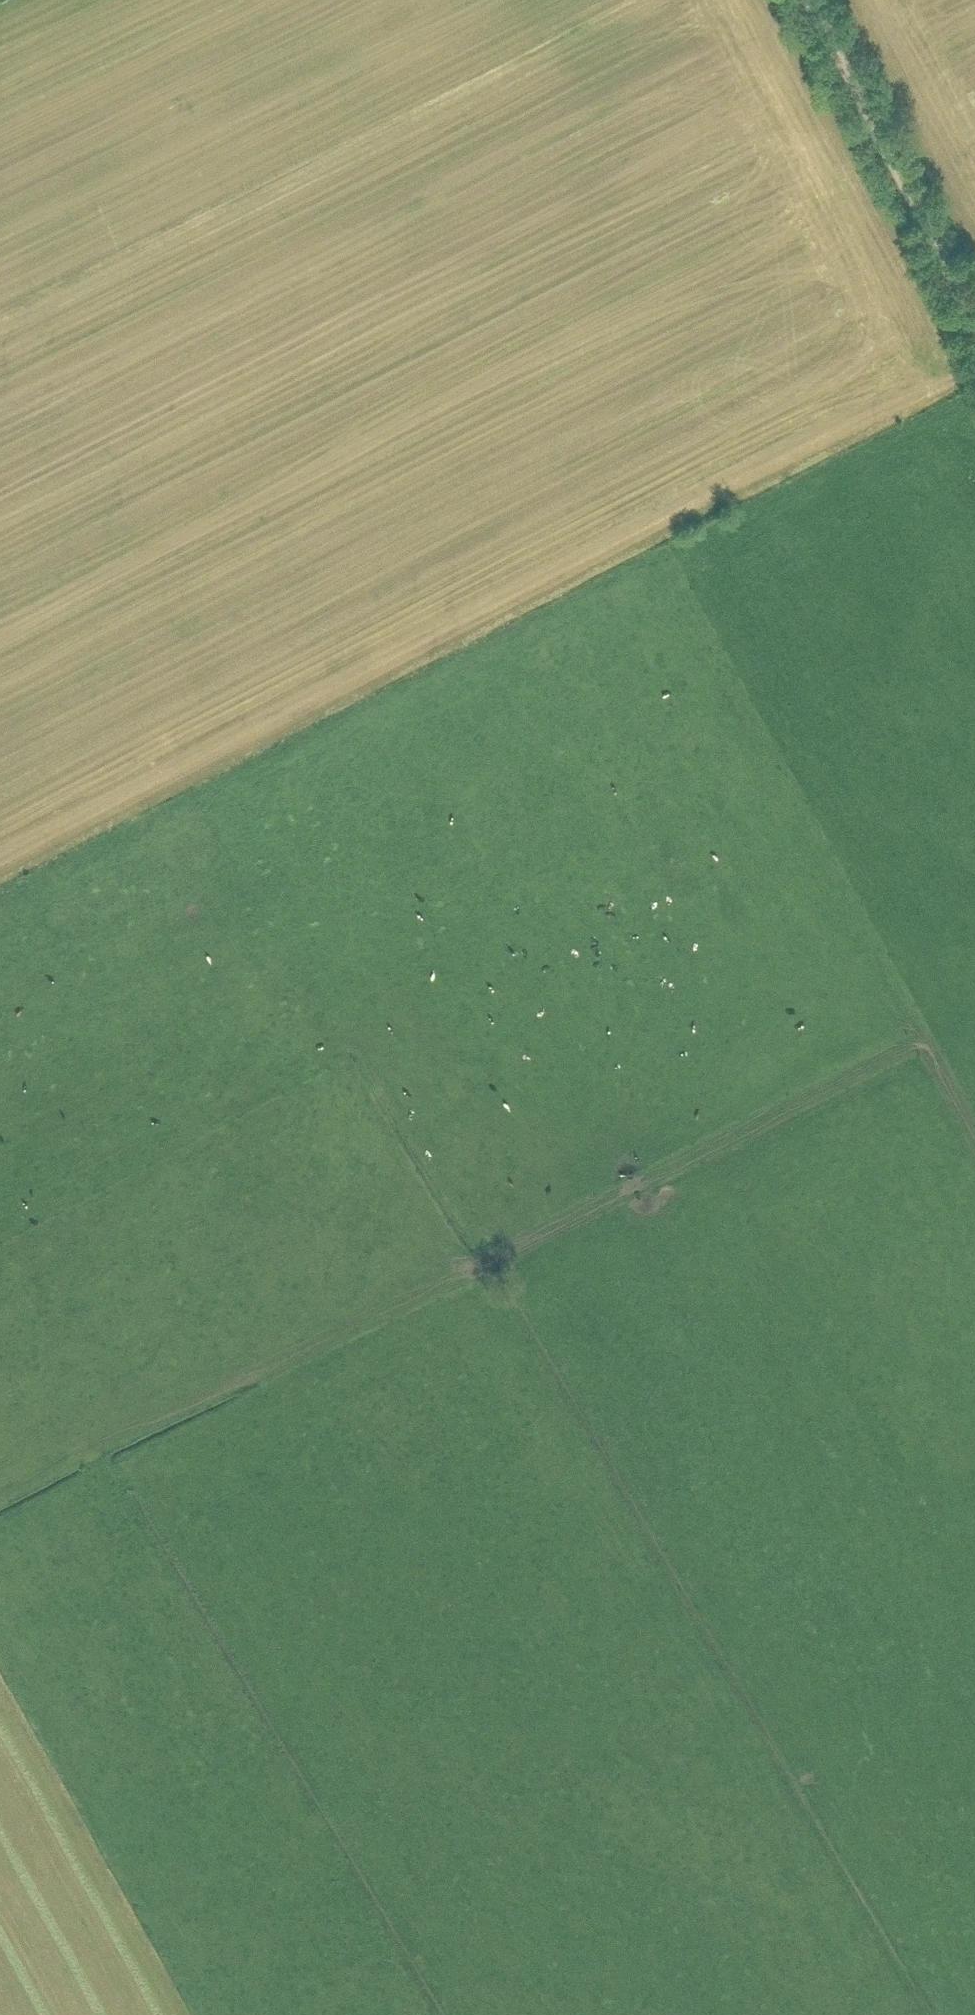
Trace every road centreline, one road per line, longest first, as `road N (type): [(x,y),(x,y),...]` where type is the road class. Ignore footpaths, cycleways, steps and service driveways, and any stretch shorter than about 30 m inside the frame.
road 1 (track): [(974,1131),(934,1056),(467,1273)]
road 2 (track): [(809,0),(974,314)]

